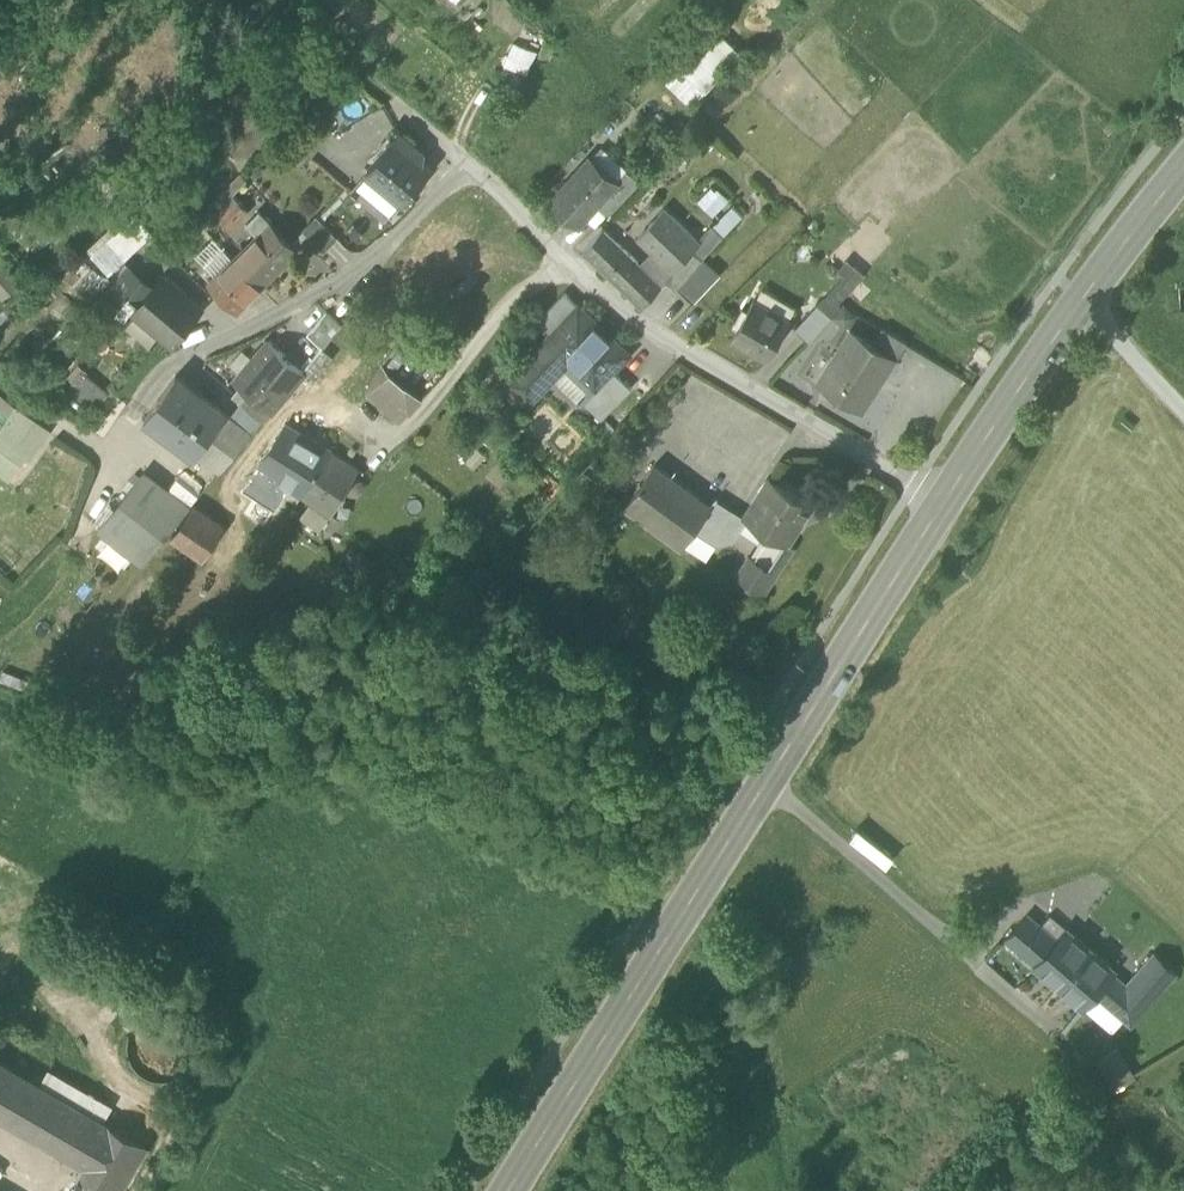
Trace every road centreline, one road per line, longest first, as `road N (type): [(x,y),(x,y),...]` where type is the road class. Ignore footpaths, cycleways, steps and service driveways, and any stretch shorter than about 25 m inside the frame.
road 1 (primary): [(944,500),(507,1190)]
road 2 (residential): [(567,254),(468,157),(378,254),(193,354)]
road 3 (residential): [(944,500),(639,327),(567,254)]
road 4 (residential): [(567,254),(479,337),(419,422),(392,438),(319,416)]
road 5 (primary): [(1081,299),(944,500)]
road 6 (primary): [(1183,169),(1081,299)]
road 7 (residential): [(1183,406),(1081,299)]

